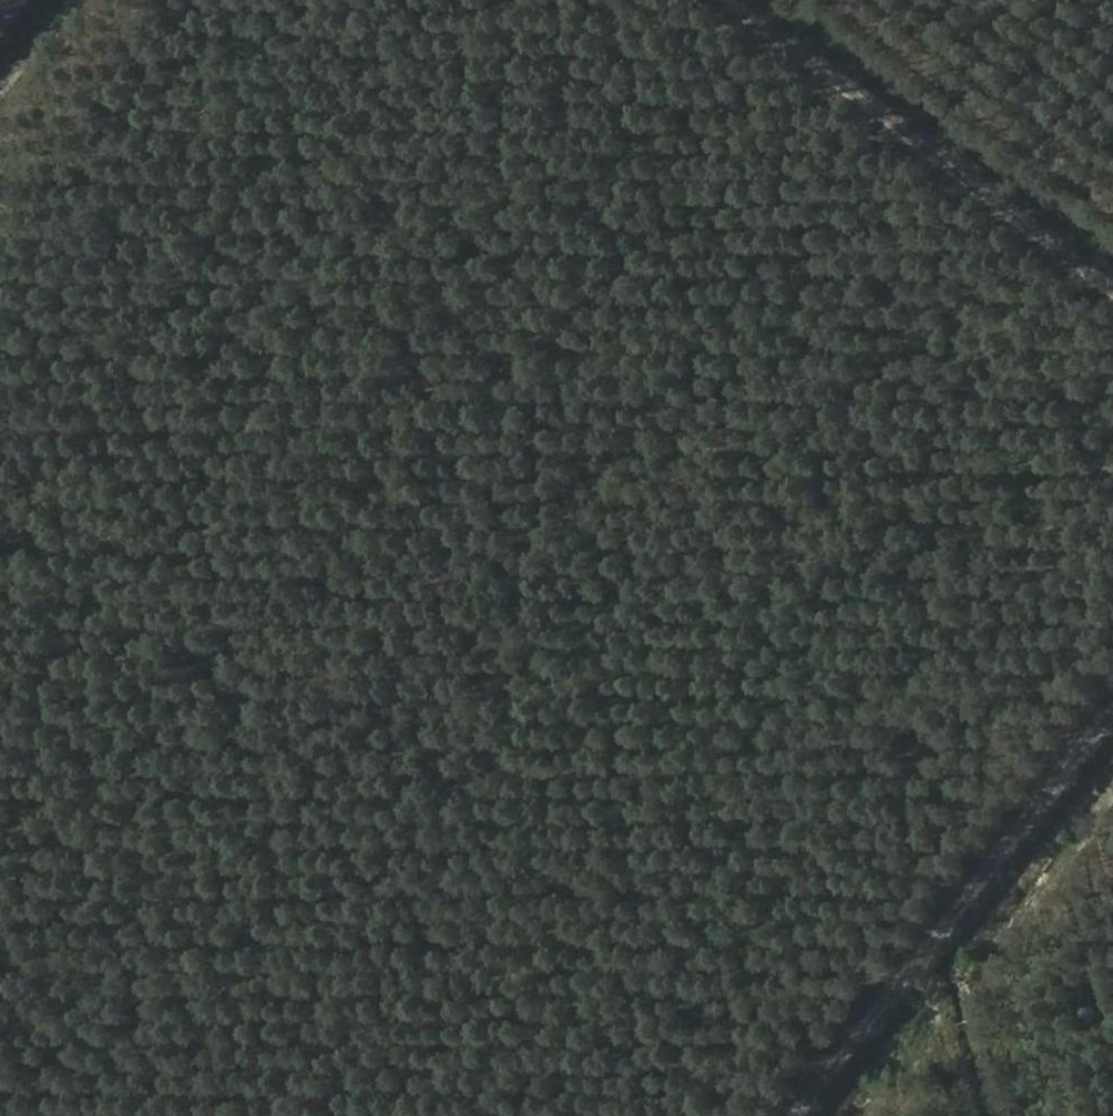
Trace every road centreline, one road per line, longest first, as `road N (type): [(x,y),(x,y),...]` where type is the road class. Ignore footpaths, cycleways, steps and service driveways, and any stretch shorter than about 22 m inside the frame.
road 1 (track): [(1112,744),(836,1115)]
road 2 (track): [(1112,266),(764,0)]

